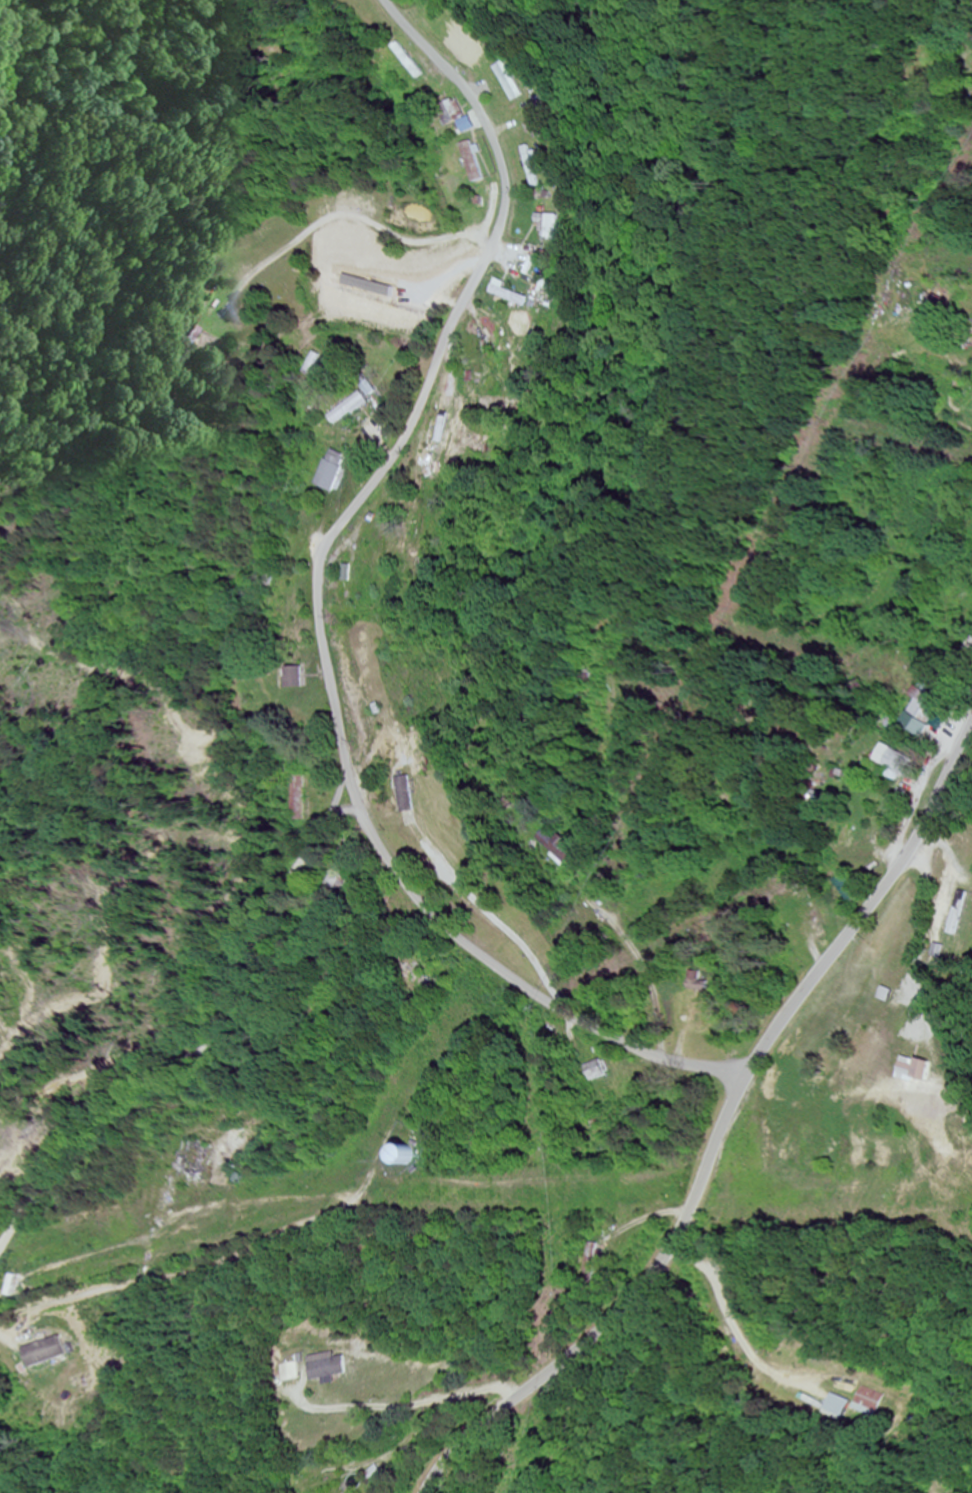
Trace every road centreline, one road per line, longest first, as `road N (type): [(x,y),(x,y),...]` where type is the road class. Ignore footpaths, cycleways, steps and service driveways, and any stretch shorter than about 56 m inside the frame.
road 1 (residential): [(747,1079),(656,1058),(538,995),(433,912),(396,868),(366,812),(326,620),(329,558),(432,398),(502,228),(507,197),(500,154),(479,108),(390,0)]
road 2 (secondary): [(432,1492),(465,1446),(596,1342),(648,1284),(747,1079),(911,852),(971,735)]
road 3 (residential): [(366,812),(328,820),(242,964),(218,1037),(81,1128),(0,1257)]
road 4 (residential): [(486,263),(830,35)]
road 5 (residential): [(331,647),(662,494)]
road 6 (residential): [(444,1472),(246,1463),(127,1492)]

